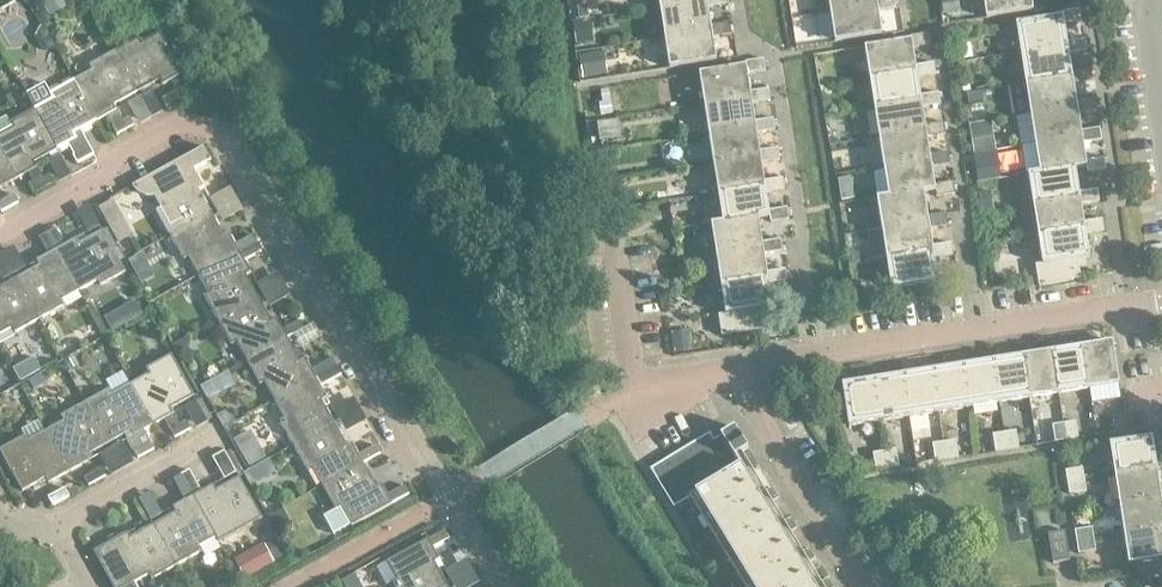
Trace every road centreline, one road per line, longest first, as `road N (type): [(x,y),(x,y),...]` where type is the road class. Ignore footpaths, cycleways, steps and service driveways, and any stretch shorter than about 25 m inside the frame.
road 1 (residential): [(511,586),(477,529),(444,496),(227,136),(184,125),(0,236)]
road 2 (residential): [(749,366),(1161,301)]
road 3 (residential): [(866,586),(754,418),(749,366)]
road 4 (residential): [(38,542),(219,441)]

